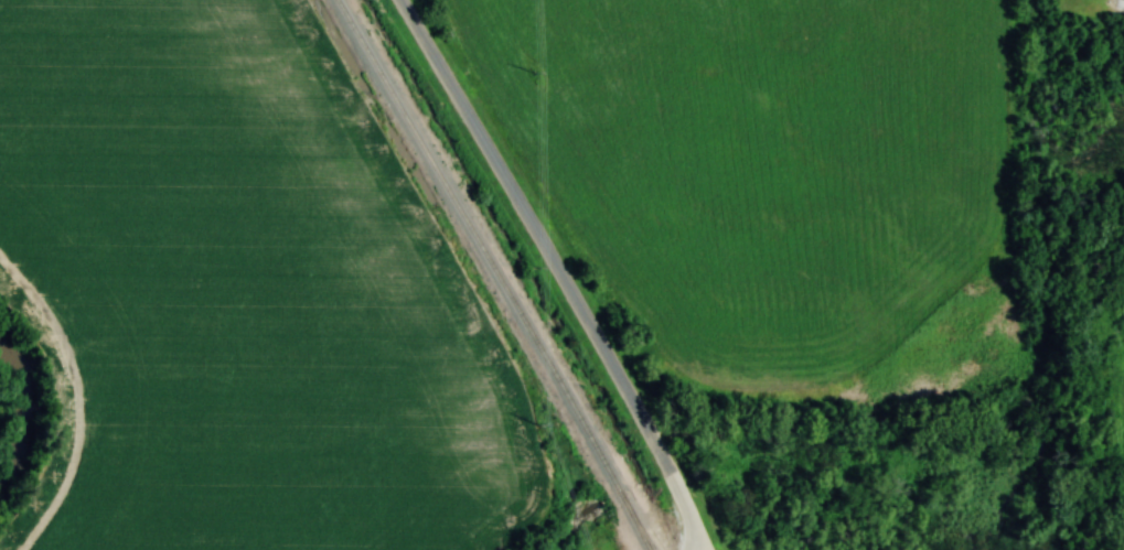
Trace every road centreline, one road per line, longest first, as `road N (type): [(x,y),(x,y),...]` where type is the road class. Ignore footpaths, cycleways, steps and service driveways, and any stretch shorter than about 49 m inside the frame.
road 1 (secondary): [(701,549),(604,357),(398,0)]

